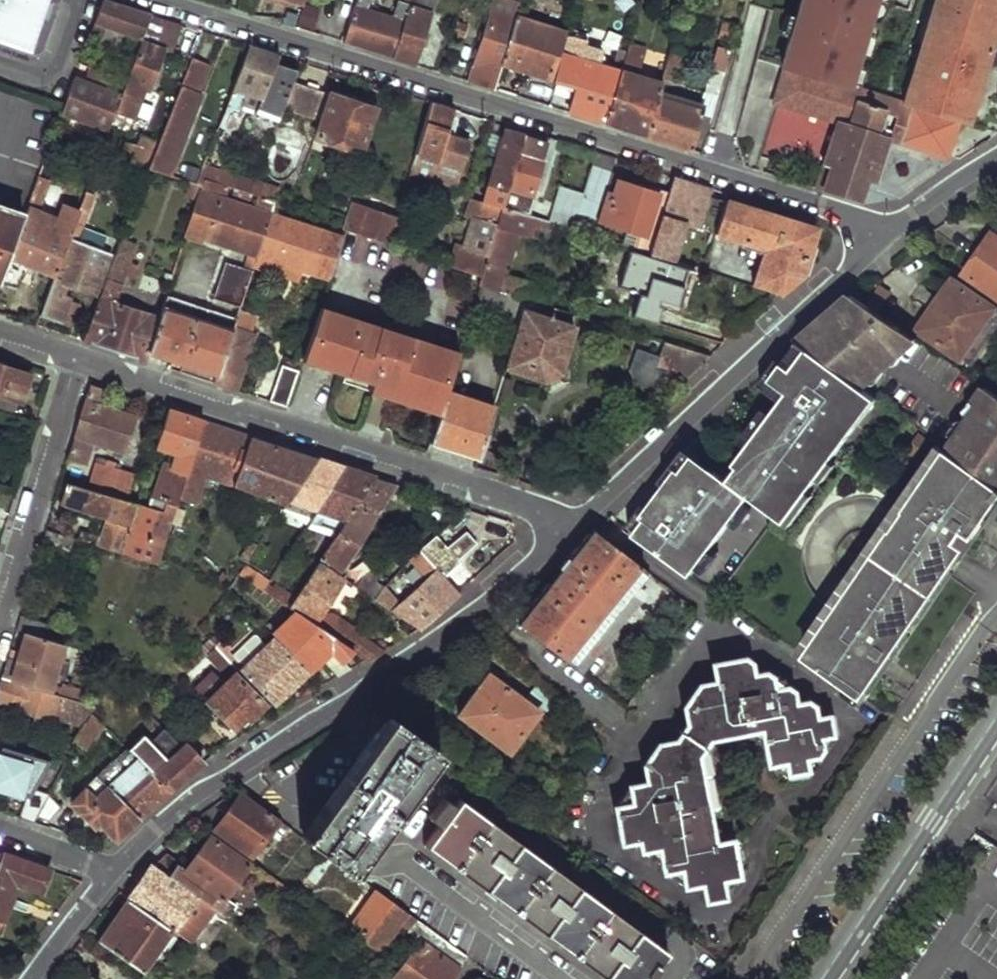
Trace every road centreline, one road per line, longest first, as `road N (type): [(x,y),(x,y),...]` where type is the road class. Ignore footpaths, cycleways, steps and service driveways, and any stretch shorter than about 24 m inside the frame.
road 1 (residential): [(879,243),(842,211),(187,0)]
road 2 (residential): [(118,868),(177,807),(430,638),(574,516)]
road 3 (residential): [(574,516),(73,354)]
road 4 (residential): [(574,516),(879,243)]
road 5 (tertiary): [(822,978),(996,717)]
road 6 (residential): [(73,354),(0,603)]
road 7 (residential): [(879,243),(996,158)]
road 8 (residential): [(37,978),(118,868)]
road 9 (residential): [(75,0),(46,71),(0,57)]
road 10 (residential): [(118,868),(0,828)]

